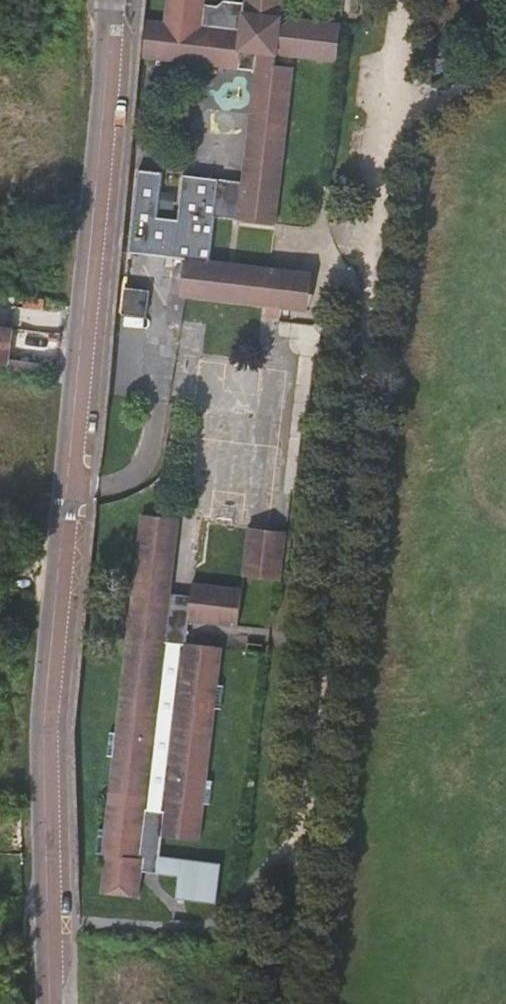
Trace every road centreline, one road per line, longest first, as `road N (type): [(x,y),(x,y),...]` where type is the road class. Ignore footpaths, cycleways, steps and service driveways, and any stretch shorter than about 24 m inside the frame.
road 1 (tertiary): [(116,9),(113,104),(46,741),(62,922),(54,1003)]

